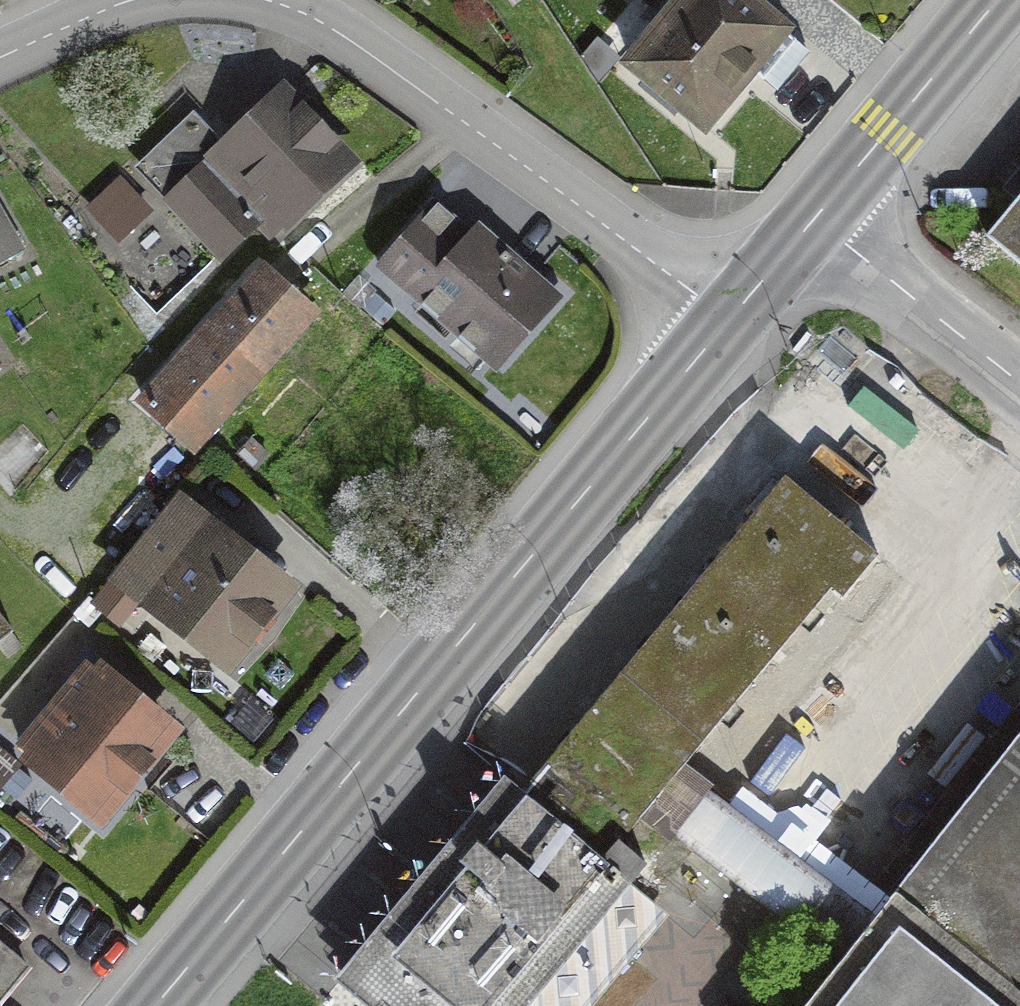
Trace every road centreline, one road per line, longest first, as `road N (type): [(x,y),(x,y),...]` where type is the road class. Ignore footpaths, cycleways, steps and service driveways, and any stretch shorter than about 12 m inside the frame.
road 1 (primary): [(155,1005),(731,321)]
road 2 (residential): [(266,0),(354,43),(731,321)]
road 3 (primary): [(814,219),(998,0)]
road 4 (unclassified): [(814,219),(1019,383)]
road 5 (residential): [(0,58),(129,0)]
road 6 (primary): [(731,321),(814,219)]

